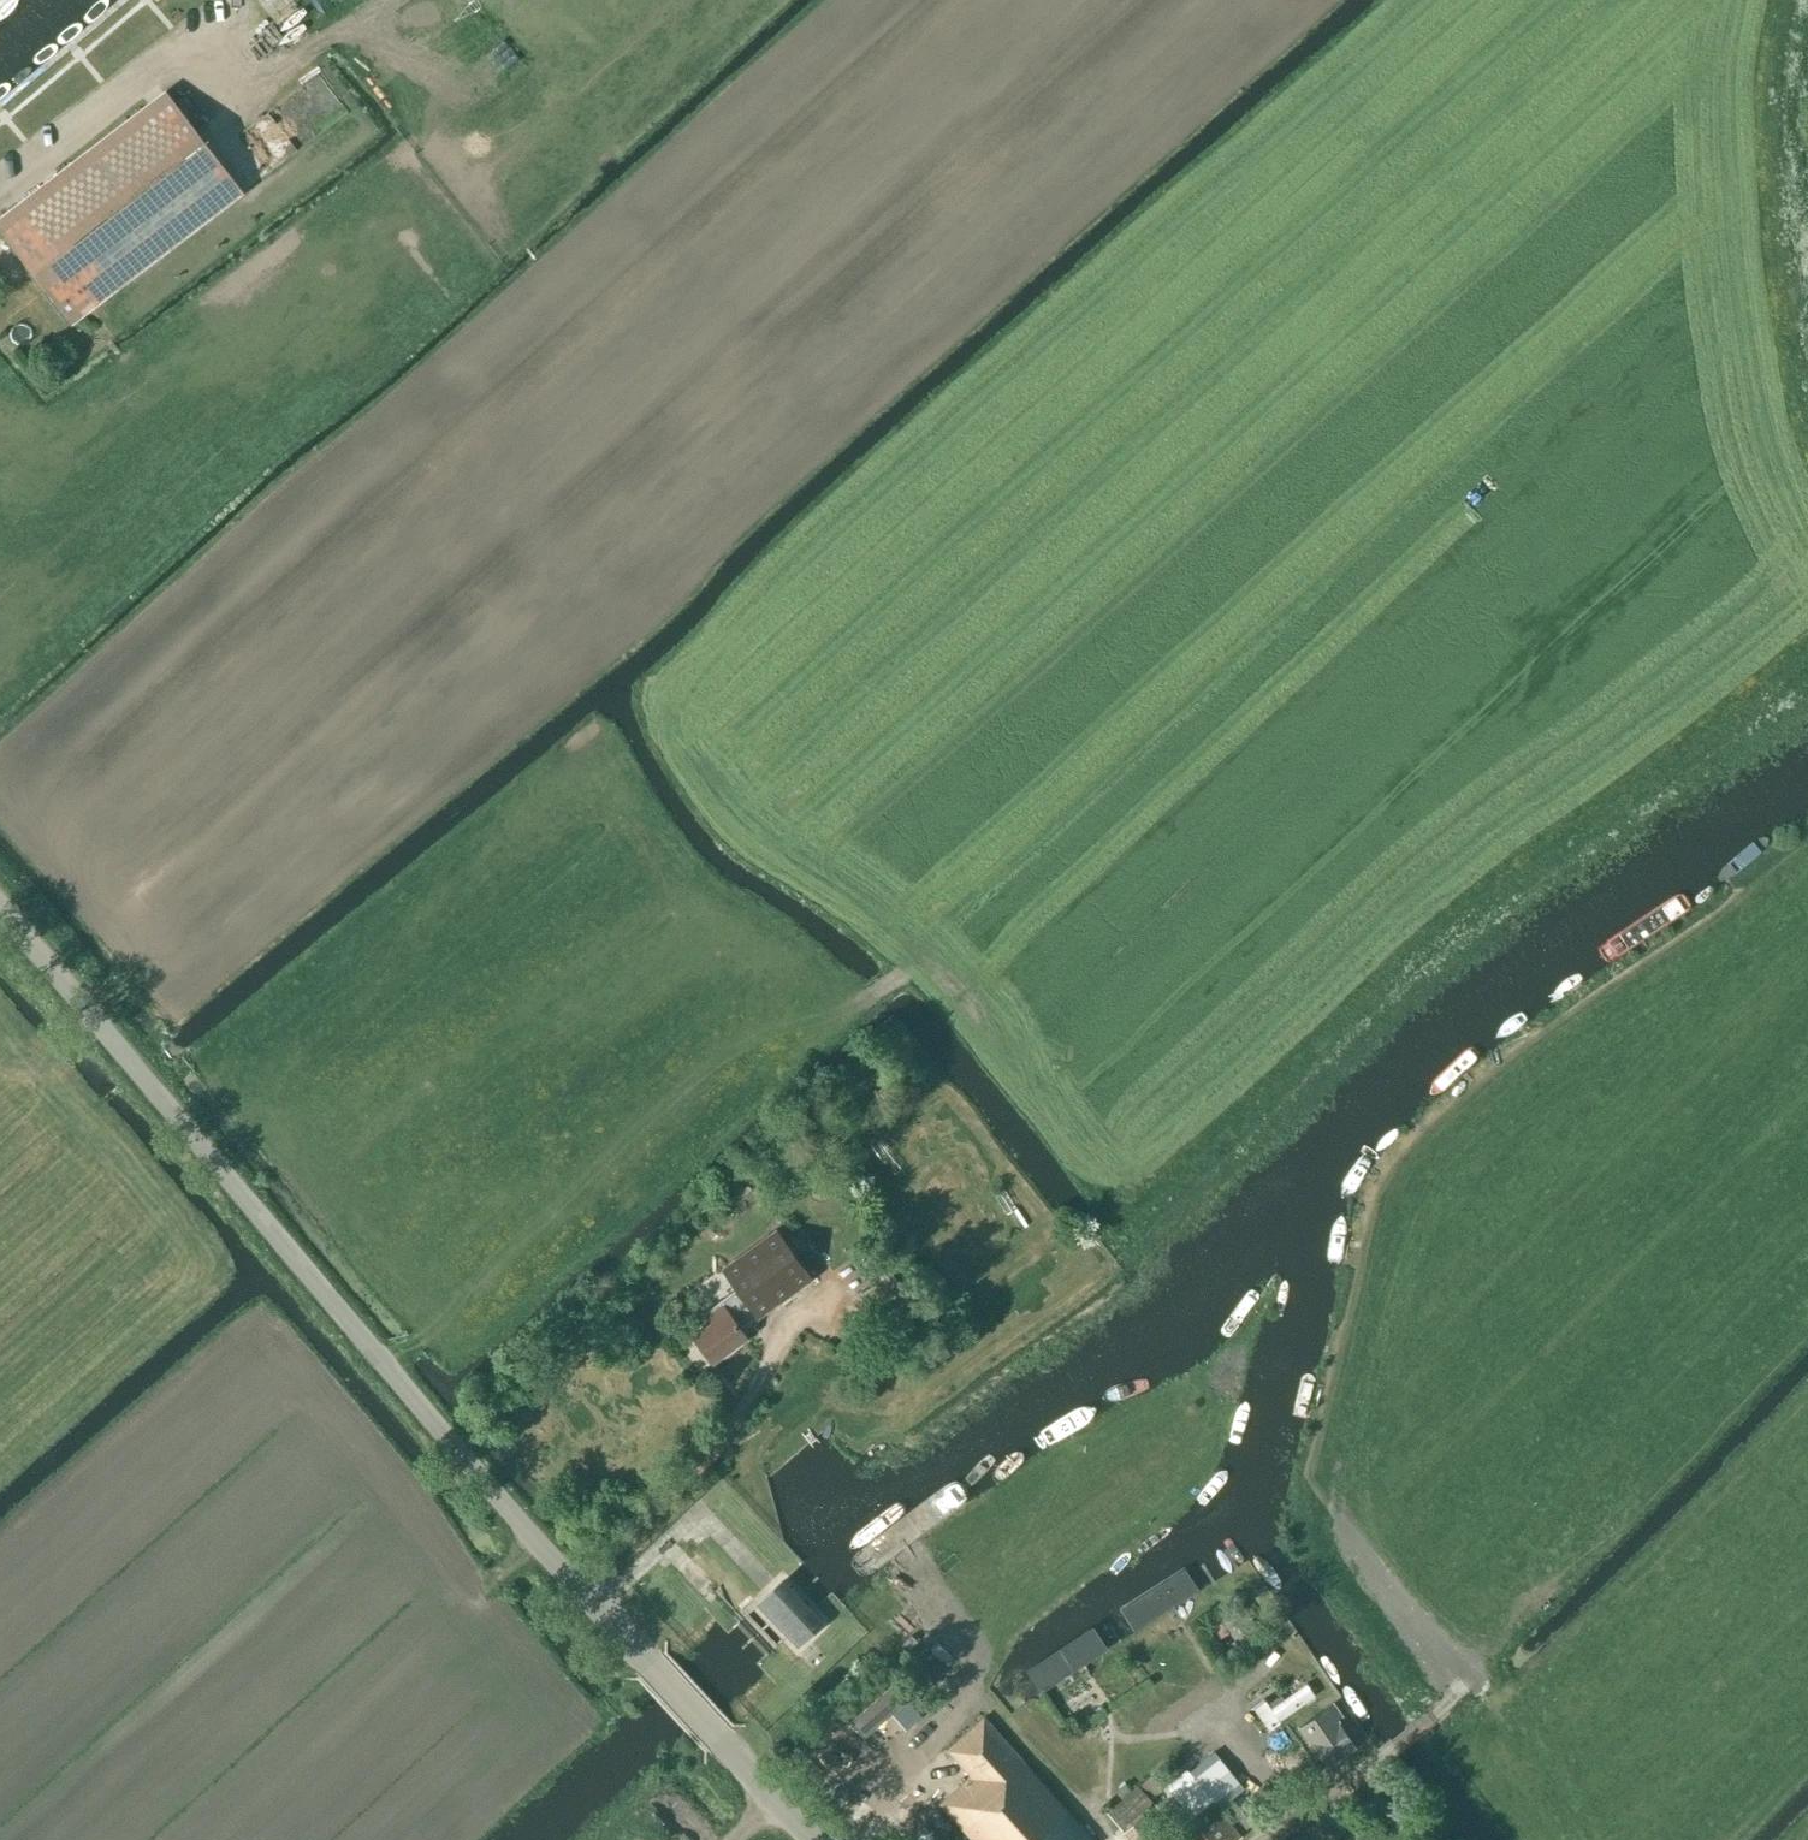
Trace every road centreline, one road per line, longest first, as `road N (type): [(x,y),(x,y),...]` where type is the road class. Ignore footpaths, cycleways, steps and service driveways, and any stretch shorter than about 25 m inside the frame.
road 1 (tertiary): [(653,1668),(475,1476),(0,911)]
road 2 (tertiary): [(816,1839),(723,1741)]

